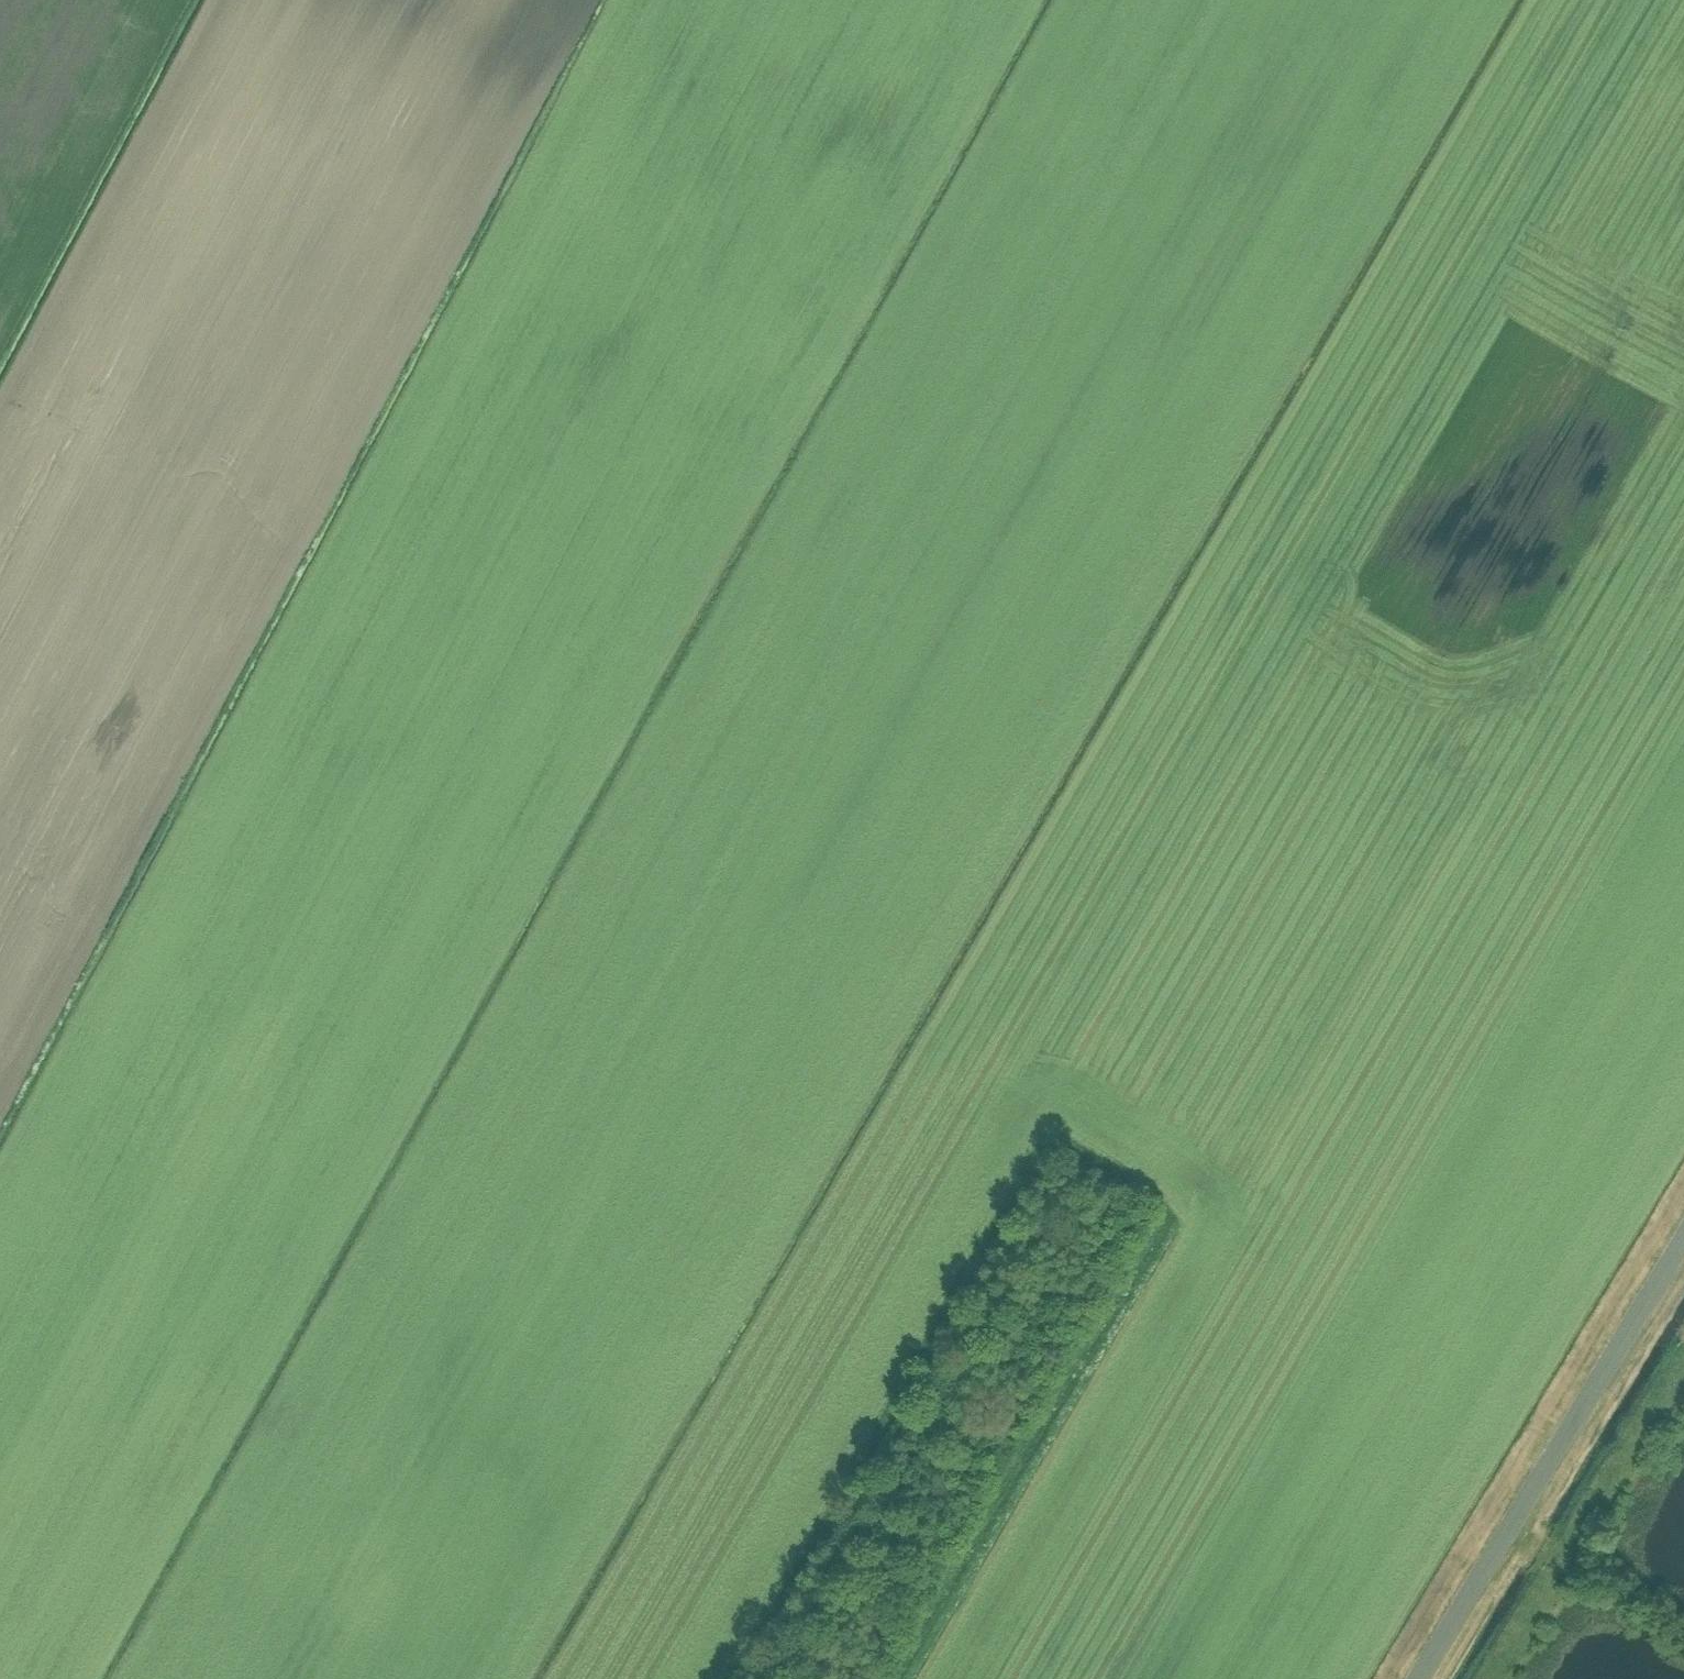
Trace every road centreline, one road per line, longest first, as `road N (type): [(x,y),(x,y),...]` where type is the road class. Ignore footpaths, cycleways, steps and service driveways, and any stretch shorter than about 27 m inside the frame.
road 1 (unclassified): [(1683,1237),(1414,1678)]

